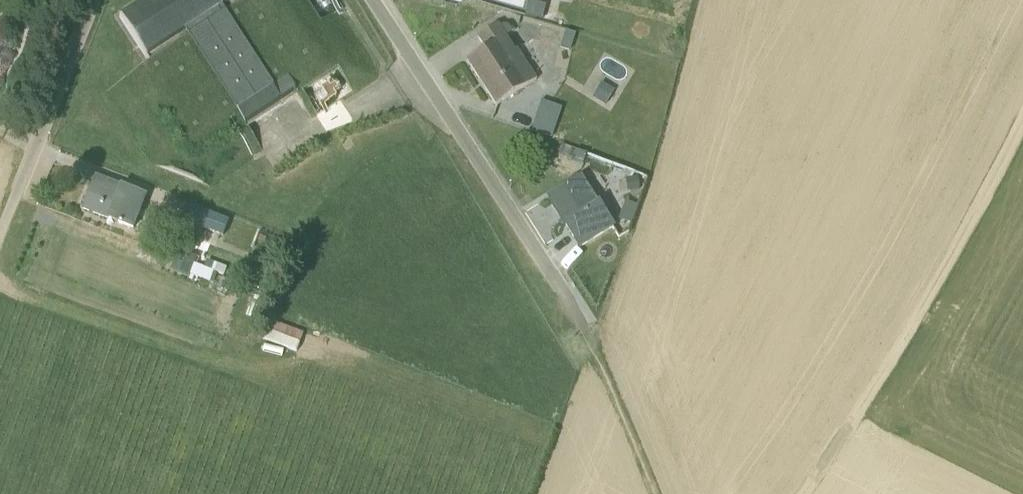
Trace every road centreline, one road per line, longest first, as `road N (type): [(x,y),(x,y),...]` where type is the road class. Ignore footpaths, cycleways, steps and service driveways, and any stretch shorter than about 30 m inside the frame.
road 1 (track): [(804,493),(947,270),(1022,126)]
road 2 (residential): [(581,333),(367,0)]
road 3 (residential): [(95,0),(16,200)]

